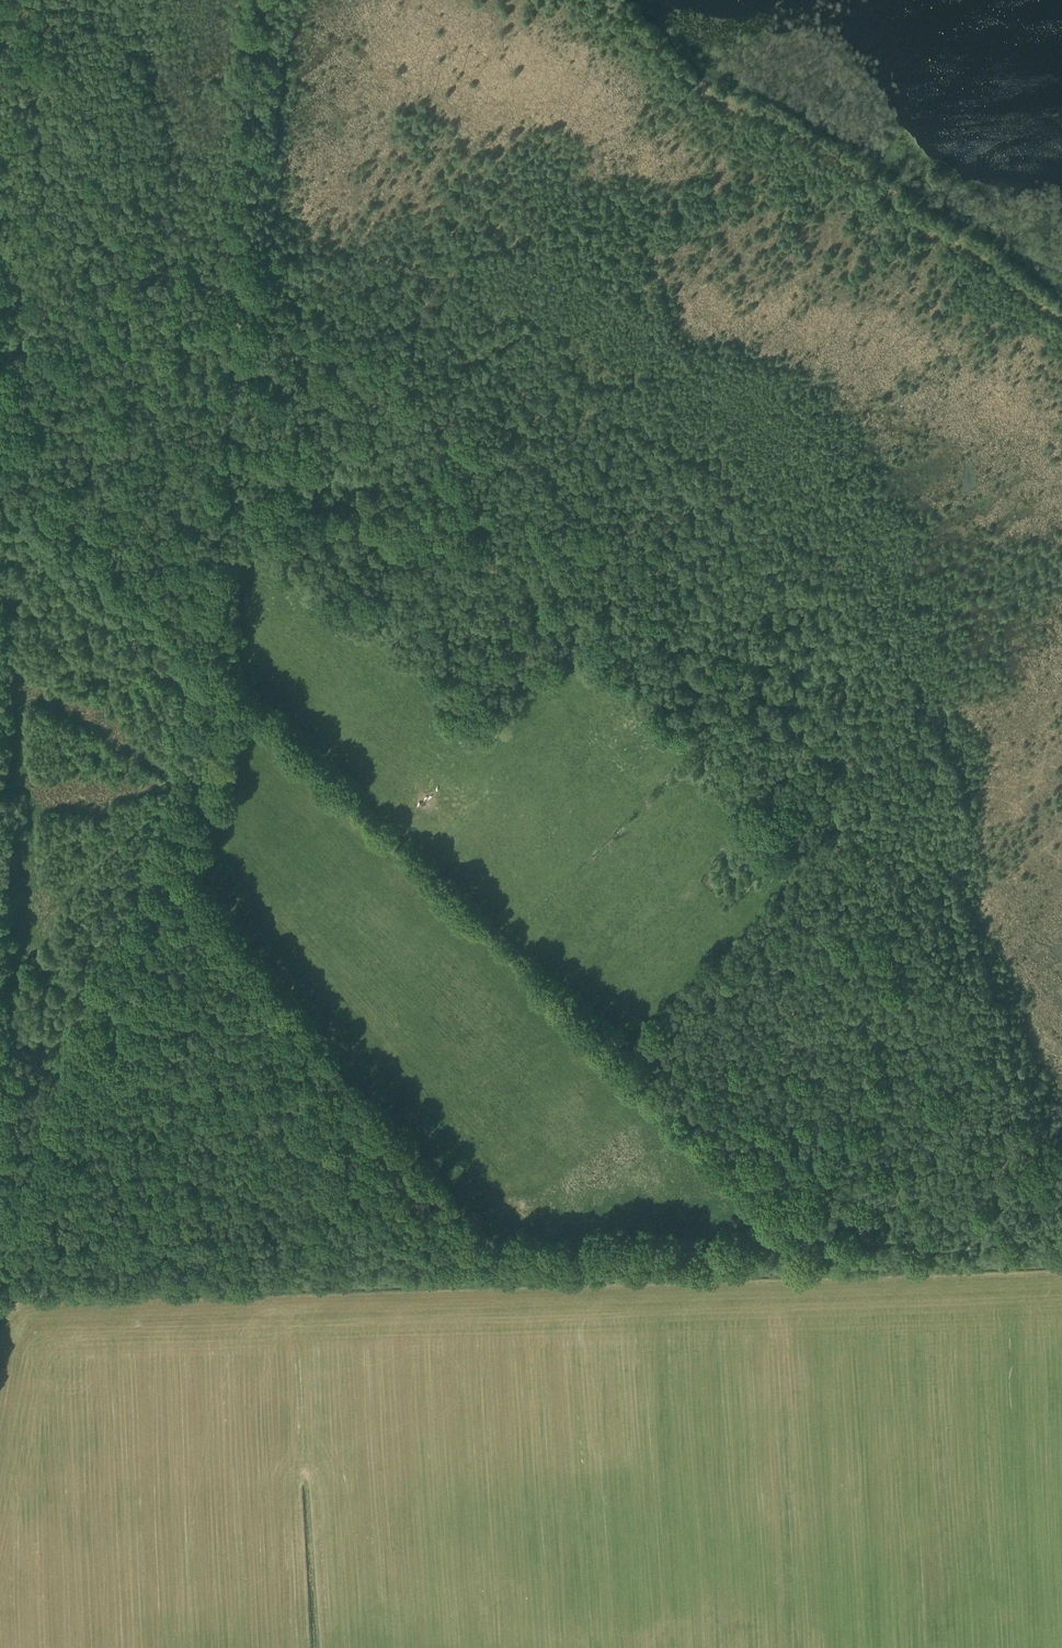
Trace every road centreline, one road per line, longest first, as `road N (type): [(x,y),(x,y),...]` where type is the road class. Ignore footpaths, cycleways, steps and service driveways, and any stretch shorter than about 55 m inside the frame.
road 1 (track): [(218,669),(260,0)]
road 2 (track): [(13,1276),(171,887),(177,843),(210,765),(218,669)]

